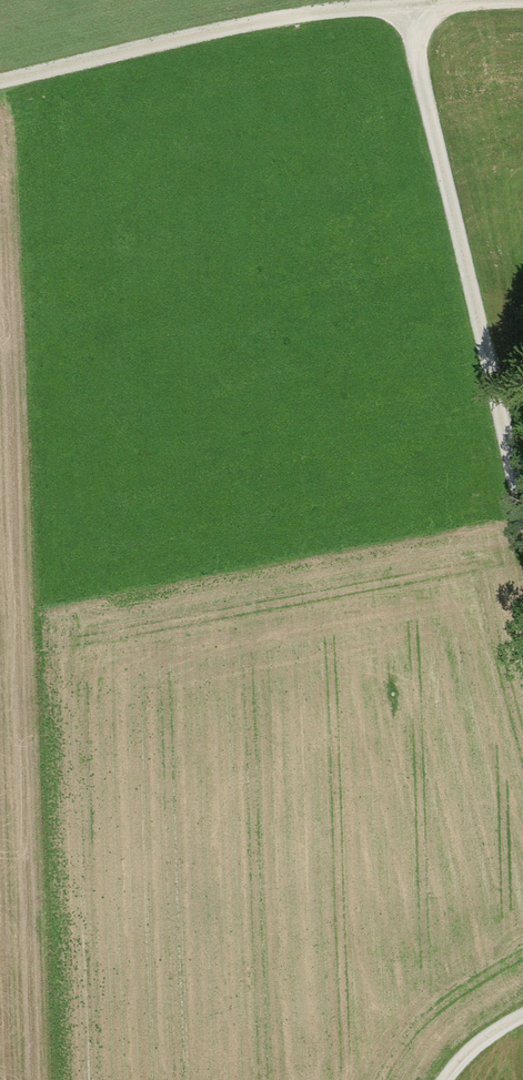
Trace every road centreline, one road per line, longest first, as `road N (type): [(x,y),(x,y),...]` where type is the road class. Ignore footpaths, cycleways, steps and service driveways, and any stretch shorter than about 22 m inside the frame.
road 1 (track): [(522,510),(415,51),(414,13)]
road 2 (track): [(485,0),(414,13),(364,7),(283,19),(0,86)]

